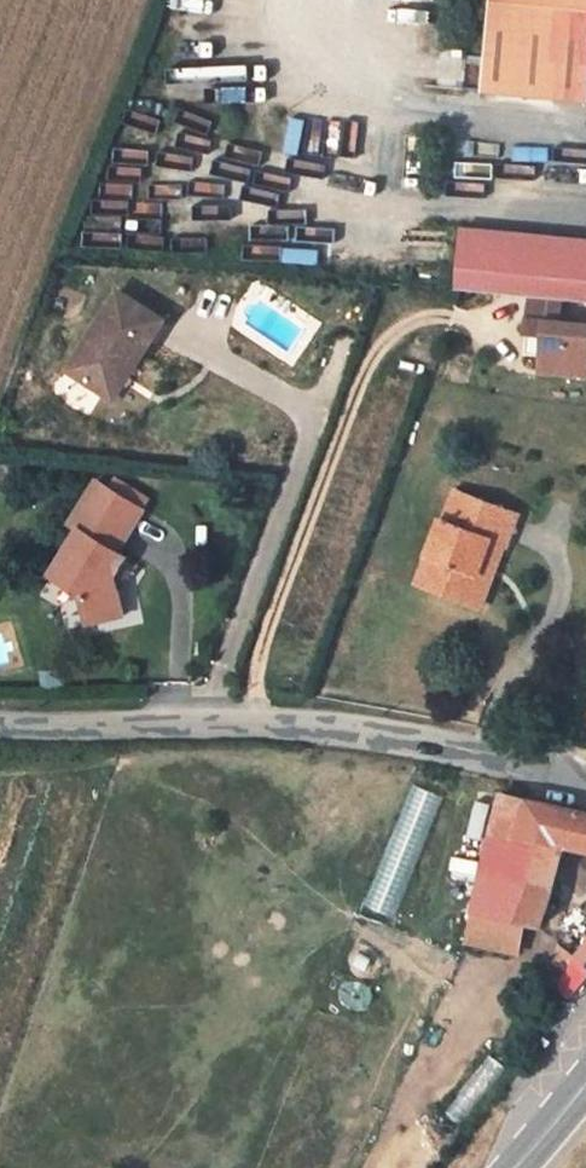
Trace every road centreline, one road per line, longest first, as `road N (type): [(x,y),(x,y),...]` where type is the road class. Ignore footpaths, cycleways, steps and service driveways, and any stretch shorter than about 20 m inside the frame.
road 1 (unclassified): [(585,772),(380,733),(230,725),(0,728)]

